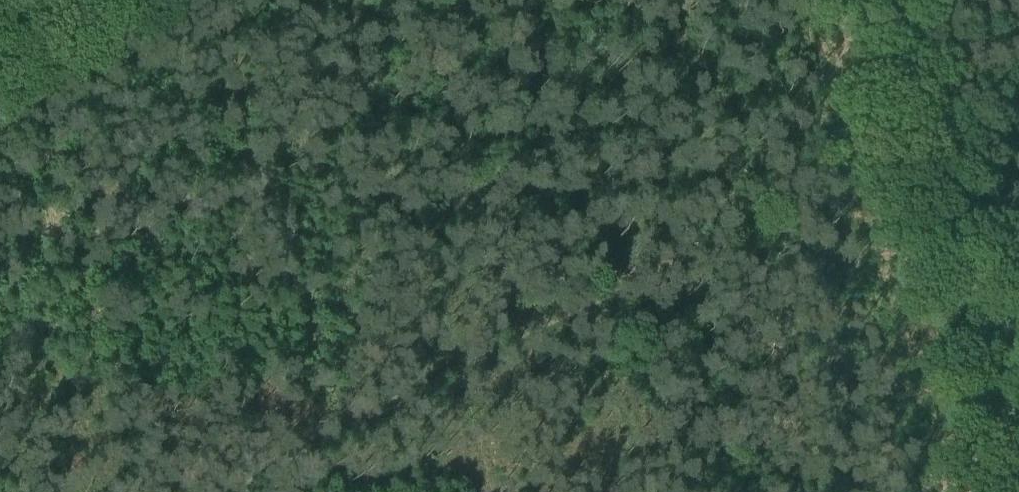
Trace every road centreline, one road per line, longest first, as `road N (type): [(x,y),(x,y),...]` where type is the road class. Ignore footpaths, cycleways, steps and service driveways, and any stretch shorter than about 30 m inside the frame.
road 1 (unclassified): [(899,0),(1018,426)]

